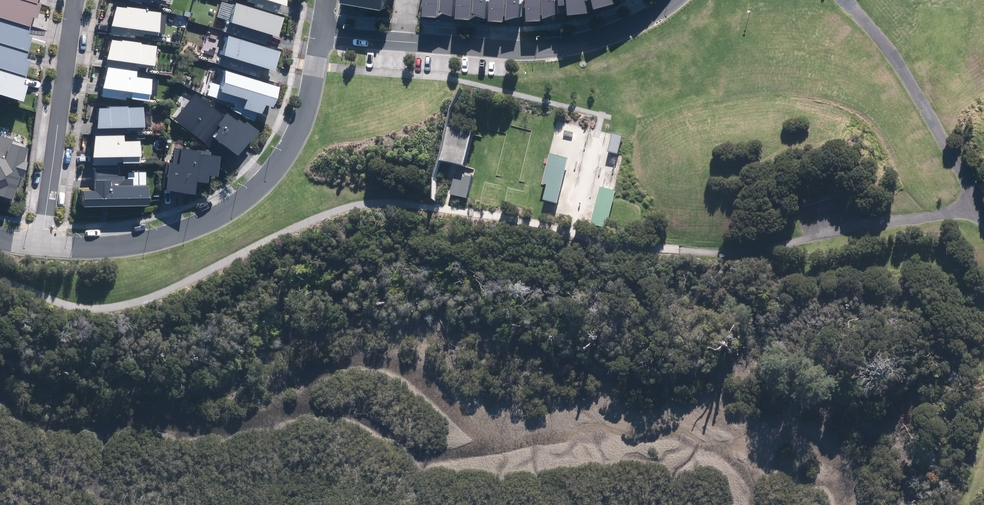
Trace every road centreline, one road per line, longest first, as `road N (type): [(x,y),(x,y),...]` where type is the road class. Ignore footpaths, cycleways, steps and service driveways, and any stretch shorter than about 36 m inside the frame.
road 1 (residential): [(42,241),(130,235),(230,203),(290,132),(315,35)]
road 2 (residential): [(399,43),(523,53),(555,48),(608,35),(673,0)]
road 3 (track): [(841,0),(871,25),(975,203)]
road 4 (residential): [(42,241),(74,0)]

